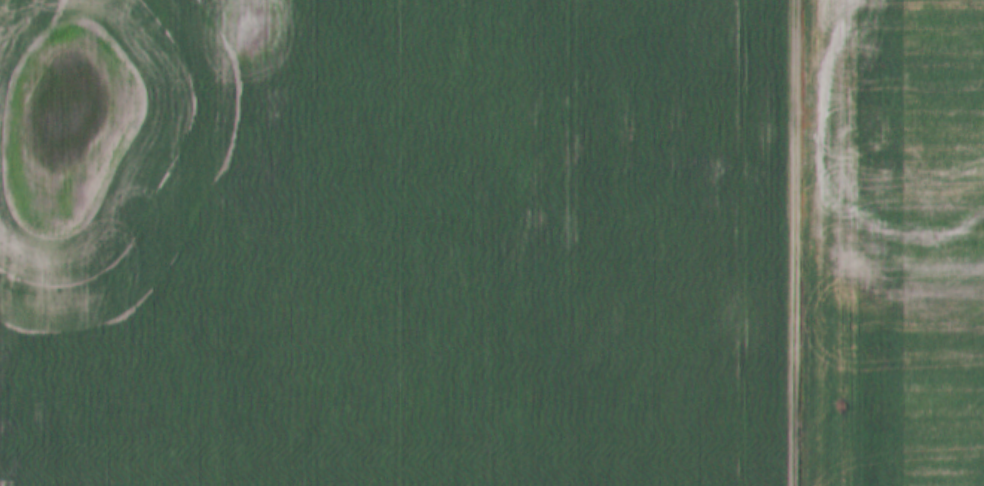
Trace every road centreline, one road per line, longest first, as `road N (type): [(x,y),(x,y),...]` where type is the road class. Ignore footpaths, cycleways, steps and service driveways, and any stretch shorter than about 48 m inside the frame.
road 1 (track): [(799,0),(797,485)]

